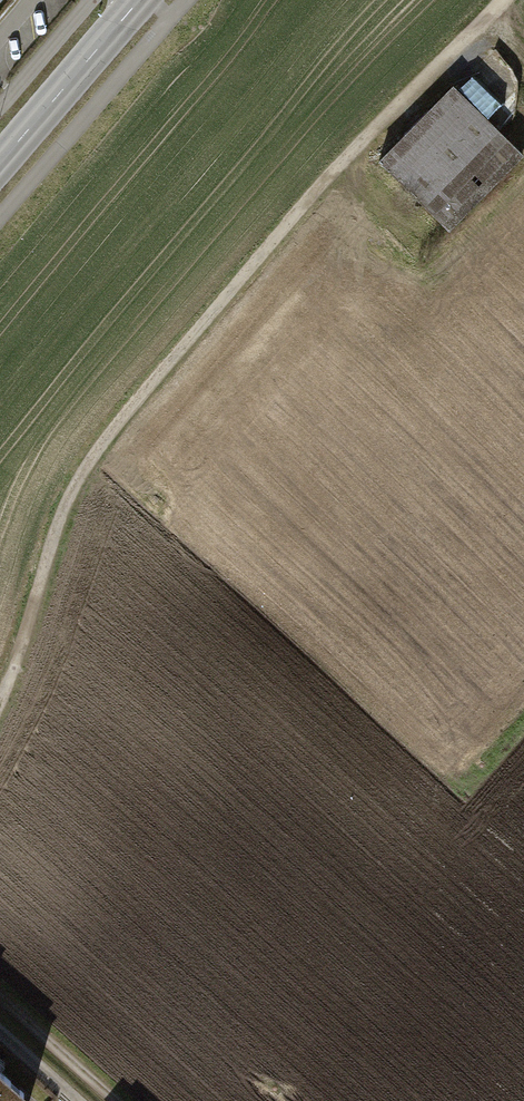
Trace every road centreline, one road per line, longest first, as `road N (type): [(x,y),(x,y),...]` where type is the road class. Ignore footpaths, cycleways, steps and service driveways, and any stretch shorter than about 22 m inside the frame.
road 1 (track): [(0,699),(69,491),(98,439),(364,137),(503,0)]
road 2 (tertiary): [(0,162),(140,0)]
road 3 (track): [(113,1100),(0,997)]

